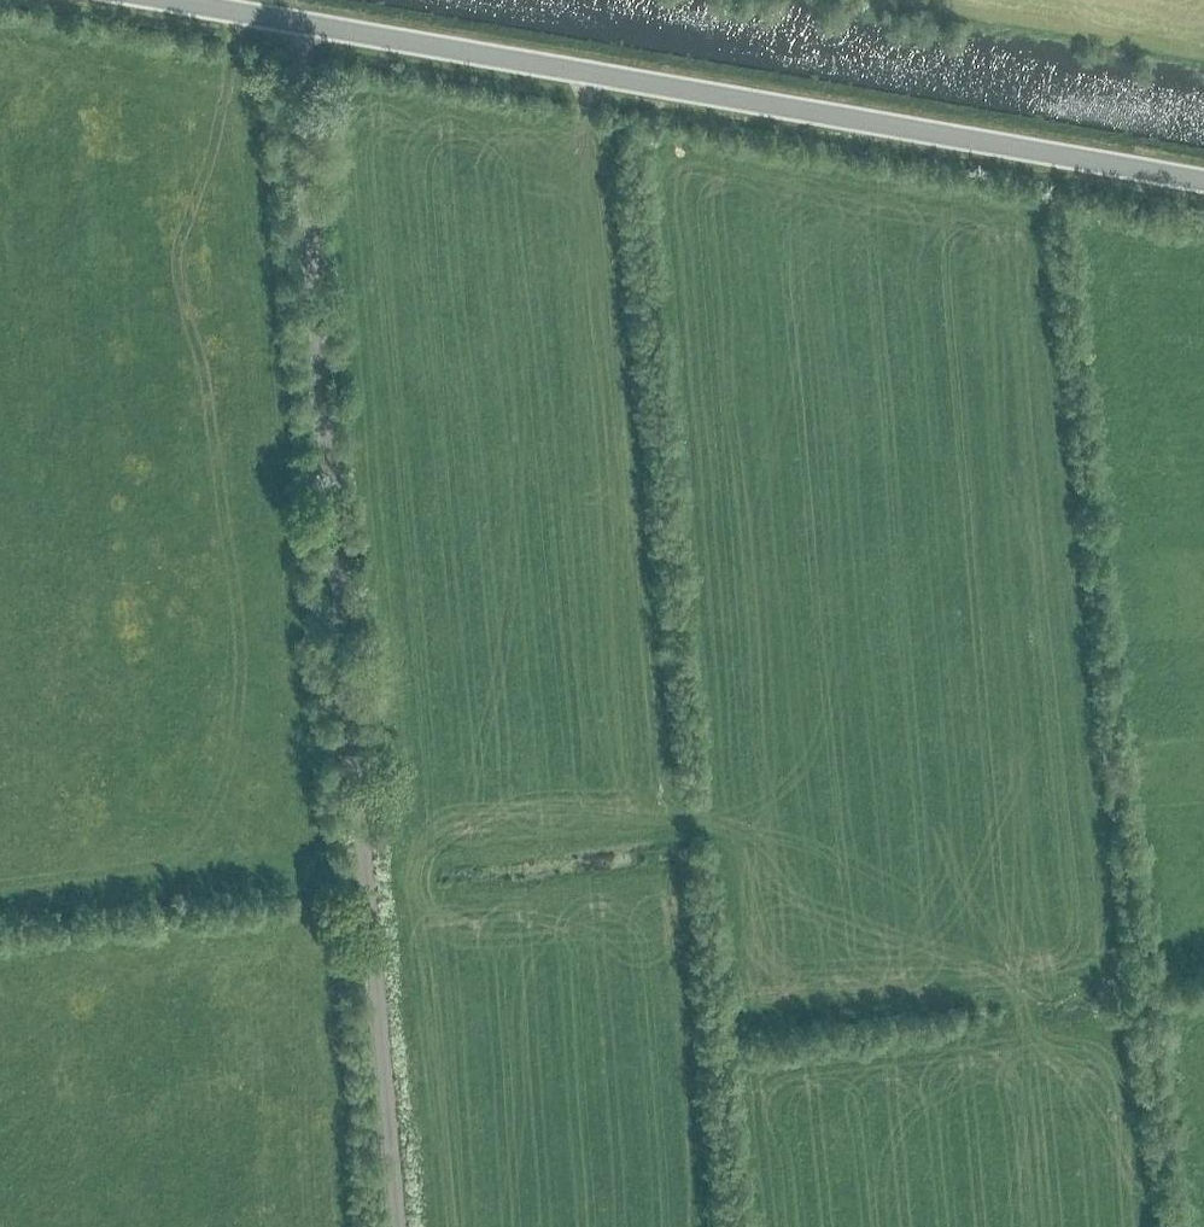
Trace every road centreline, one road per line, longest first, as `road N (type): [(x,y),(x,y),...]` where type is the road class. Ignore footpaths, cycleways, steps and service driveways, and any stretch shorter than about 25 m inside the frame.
road 1 (secondary): [(1203,181),(167,0)]

